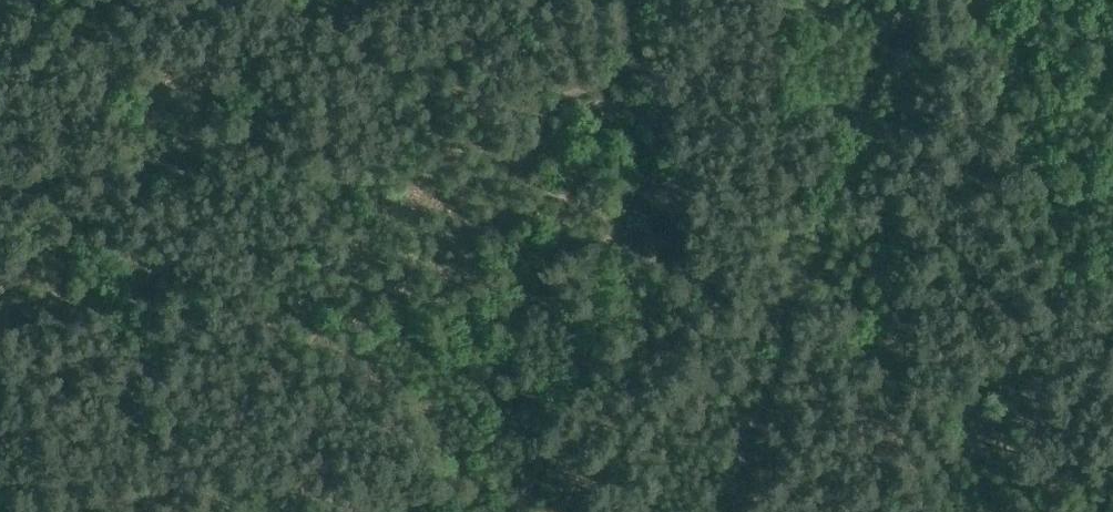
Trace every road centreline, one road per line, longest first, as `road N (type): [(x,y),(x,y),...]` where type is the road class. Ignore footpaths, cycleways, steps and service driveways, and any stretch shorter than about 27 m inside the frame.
road 1 (track): [(890,0),(713,511)]

